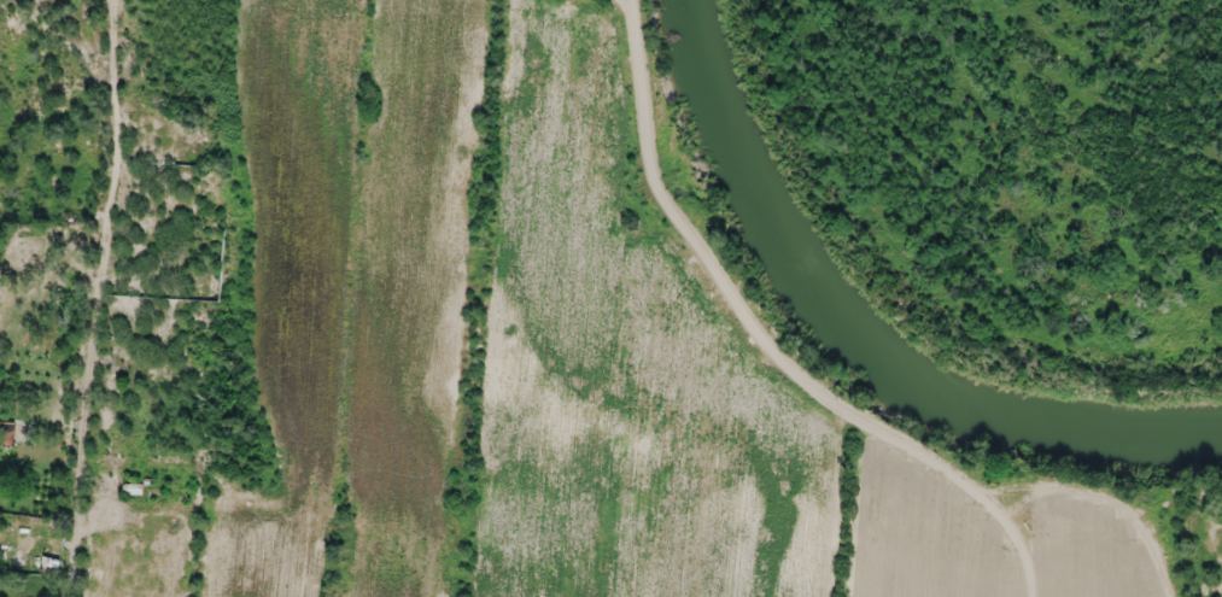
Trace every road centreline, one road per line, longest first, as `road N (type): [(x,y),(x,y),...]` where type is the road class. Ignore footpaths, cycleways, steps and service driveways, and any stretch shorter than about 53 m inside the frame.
road 1 (residential): [(1031,596),(1029,550),(1000,515),(767,369),(647,185),(625,1)]
road 2 (track): [(90,364),(115,153),(109,0)]
road 3 (residential): [(72,596),(90,364)]
road 4 (track): [(1161,596),(1134,534),(1086,515),(1000,515)]

